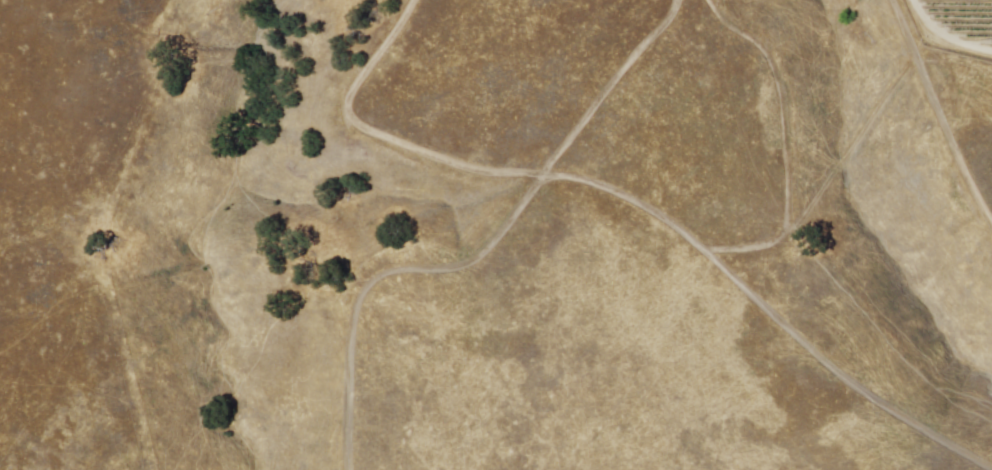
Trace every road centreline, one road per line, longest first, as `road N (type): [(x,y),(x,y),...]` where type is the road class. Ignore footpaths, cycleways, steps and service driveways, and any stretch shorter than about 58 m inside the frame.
road 1 (track): [(679,0),(486,250),(468,264),(390,275),(365,293),(354,323),(351,469)]
road 2 (track): [(990,469),(825,365),(667,223),(608,189),(541,178)]
road 3 (track): [(701,247),(782,241),(789,192),(773,65),(709,0)]
road 4 (track): [(414,0),(348,99),(355,124),(465,170),(541,178)]
road 5 (track): [(892,0),(991,220)]
road 6 (track): [(916,60),(800,228),(782,241)]

